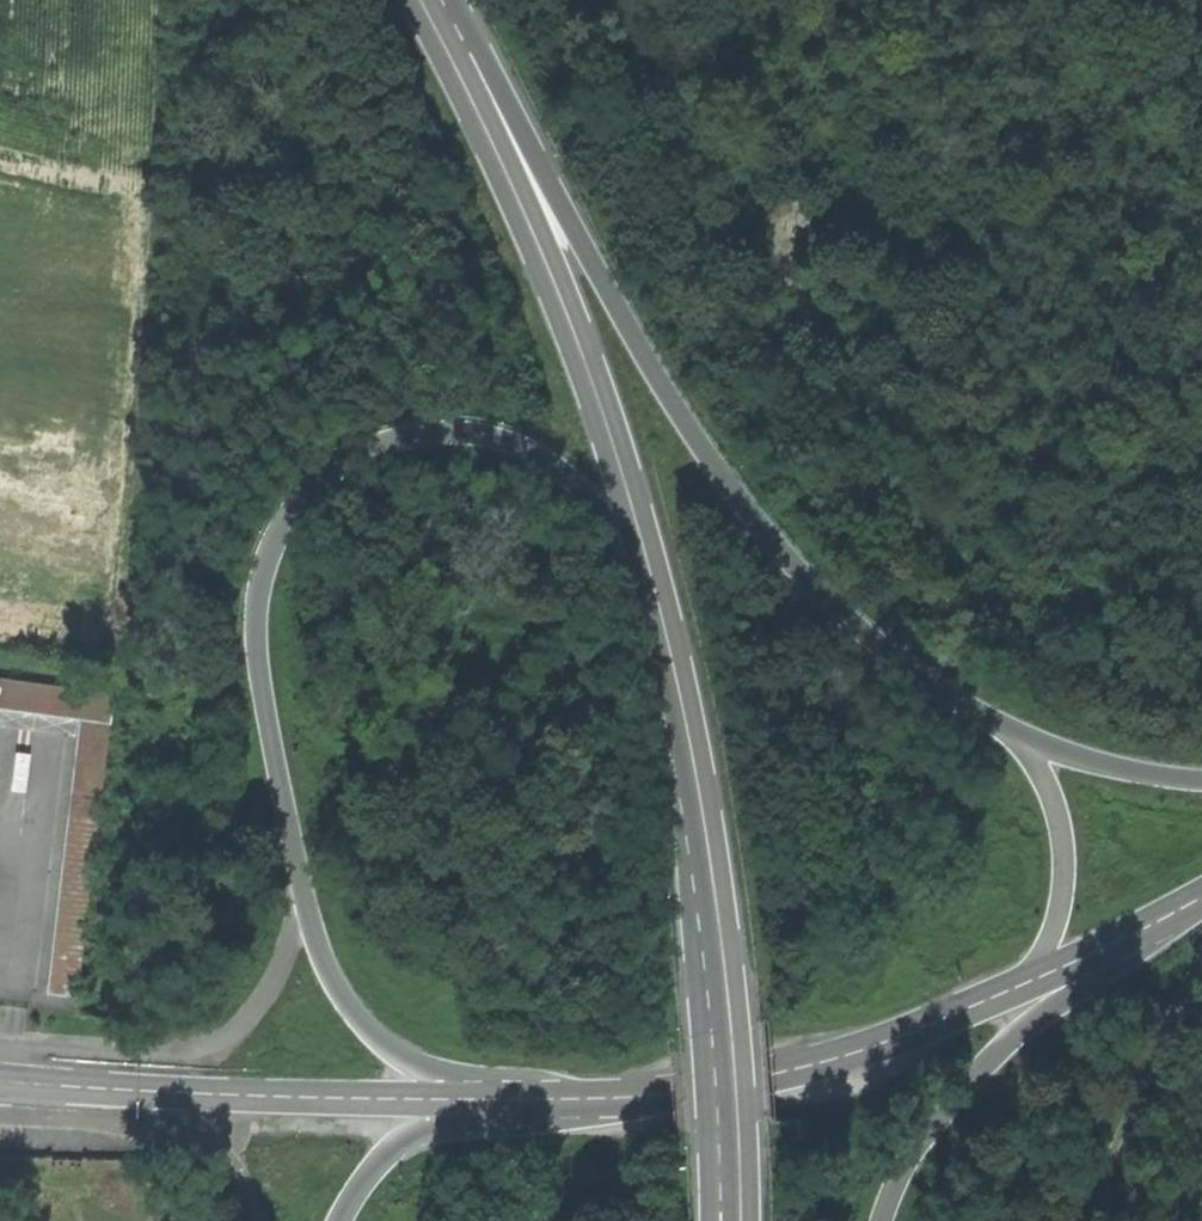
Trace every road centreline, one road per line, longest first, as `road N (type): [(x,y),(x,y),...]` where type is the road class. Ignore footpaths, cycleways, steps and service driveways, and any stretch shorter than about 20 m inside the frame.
road 1 (primary): [(494,1101),(379,1037),(347,1005),(326,962),(259,664),(264,573),(318,482),(380,443),(475,430),(543,462),(599,507),(656,588)]
road 2 (primary): [(1201,779),(1140,774),(1011,738),(830,598),(757,523),(699,443),(447,0)]
road 3 (track): [(614,0),(789,264),(1041,519),(1081,519),(1147,483),(1201,470)]
road 4 (tertiary): [(494,1101),(656,1095),(792,1070),(1023,987),(1125,940)]
road 5 (primary): [(421,0),(528,218),(656,588)]
road 6 (primary): [(656,588),(685,710),(720,933),(738,1141)]
road 7 (tertiary): [(0,1081),(494,1101)]
road 8 (primary): [(884,1220),(900,1172),(949,1106),(1026,1027),(1092,983),(1125,940)]
road 9 (primary): [(340,1220),(391,1149),(494,1101)]

